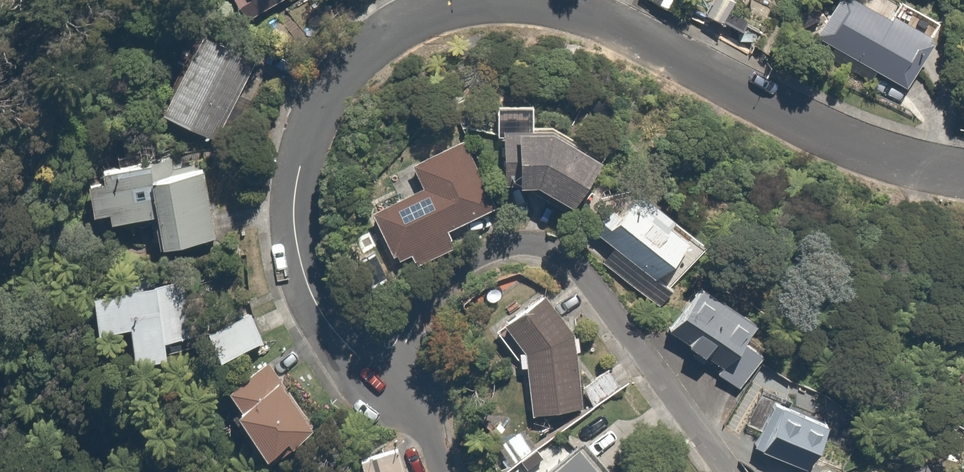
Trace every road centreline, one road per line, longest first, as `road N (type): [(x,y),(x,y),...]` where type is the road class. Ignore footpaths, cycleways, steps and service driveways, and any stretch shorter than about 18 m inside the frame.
road 1 (residential): [(493,0),(455,4),(381,38),(323,103),(299,170),(294,208),(304,276),(336,334),(391,387)]
road 2 (residential): [(391,387),(416,310),(439,284),(500,247),(557,251),(576,264),(725,471)]
road 3 (residential): [(963,176),(819,131),(575,10),(501,0)]

